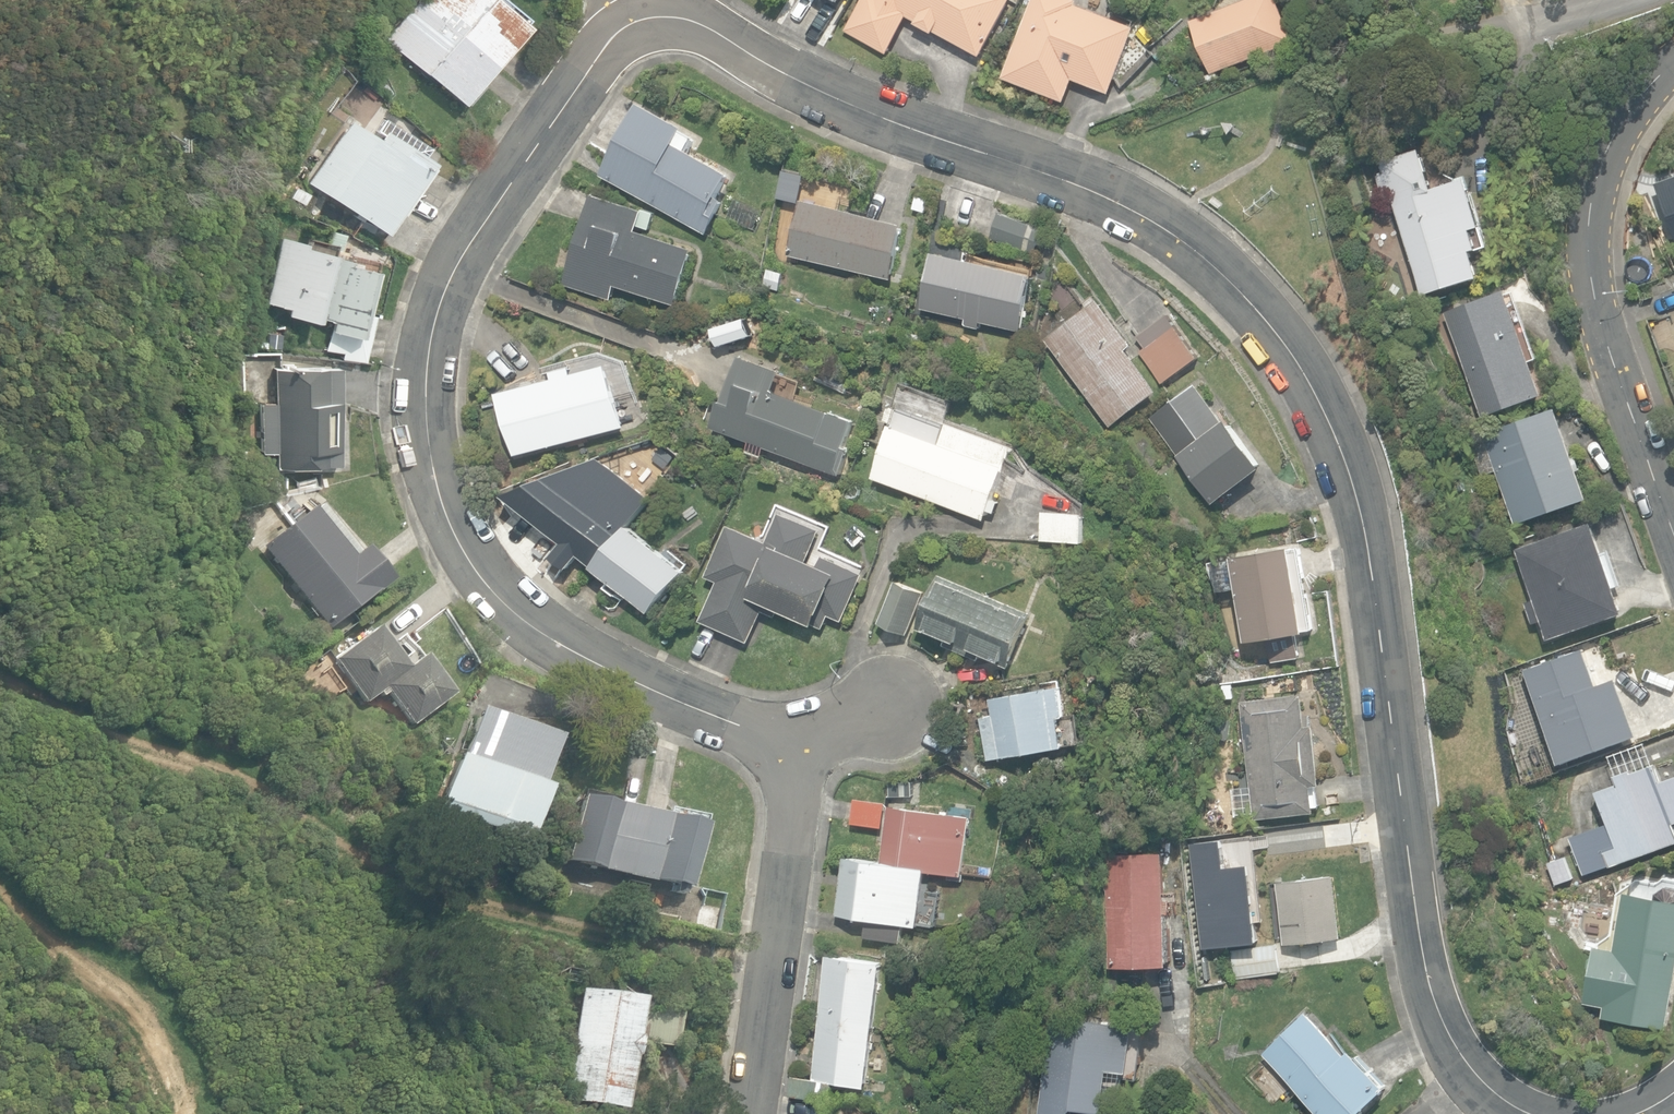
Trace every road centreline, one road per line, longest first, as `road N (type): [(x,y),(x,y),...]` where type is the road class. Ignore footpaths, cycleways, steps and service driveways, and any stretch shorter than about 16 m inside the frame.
road 1 (residential): [(1470,1073),(1439,1016),(1426,965),(1360,507),(1293,348),(1229,281),(1132,208),(858,106),(695,20),(644,17)]
road 2 (residential): [(644,17),(606,47),(520,159),(442,290),(425,353),(424,440),(449,512),(487,575),(534,621),(794,743)]
road 3 (track): [(0,688),(114,741),(214,771),(420,884),(647,945),(770,960)]
road 4 (residential): [(1673,63),(1615,150),(1590,237),(1592,292),(1619,388),(1673,541)]
road 5 (residential): [(752,1113),(794,743)]
road 6 (track): [(186,1113),(166,1049),(0,891)]
road 7 (residential): [(794,743),(910,702)]

